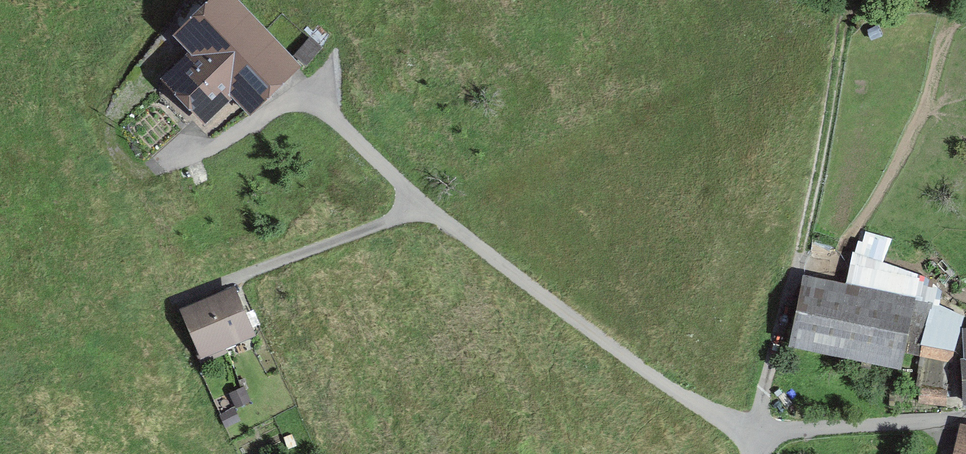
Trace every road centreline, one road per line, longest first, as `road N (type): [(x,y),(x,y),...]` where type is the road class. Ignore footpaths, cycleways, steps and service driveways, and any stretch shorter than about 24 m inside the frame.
road 1 (track): [(758,437),(849,0)]
road 2 (unclassified): [(420,208),(704,414),(758,437)]
road 3 (unclassified): [(172,170),(307,102),(333,115),(420,208)]
road 4 (track): [(172,170),(129,165),(112,150),(99,114),(106,86),(172,0)]
road 5 (unclassified): [(241,280),(420,208)]

